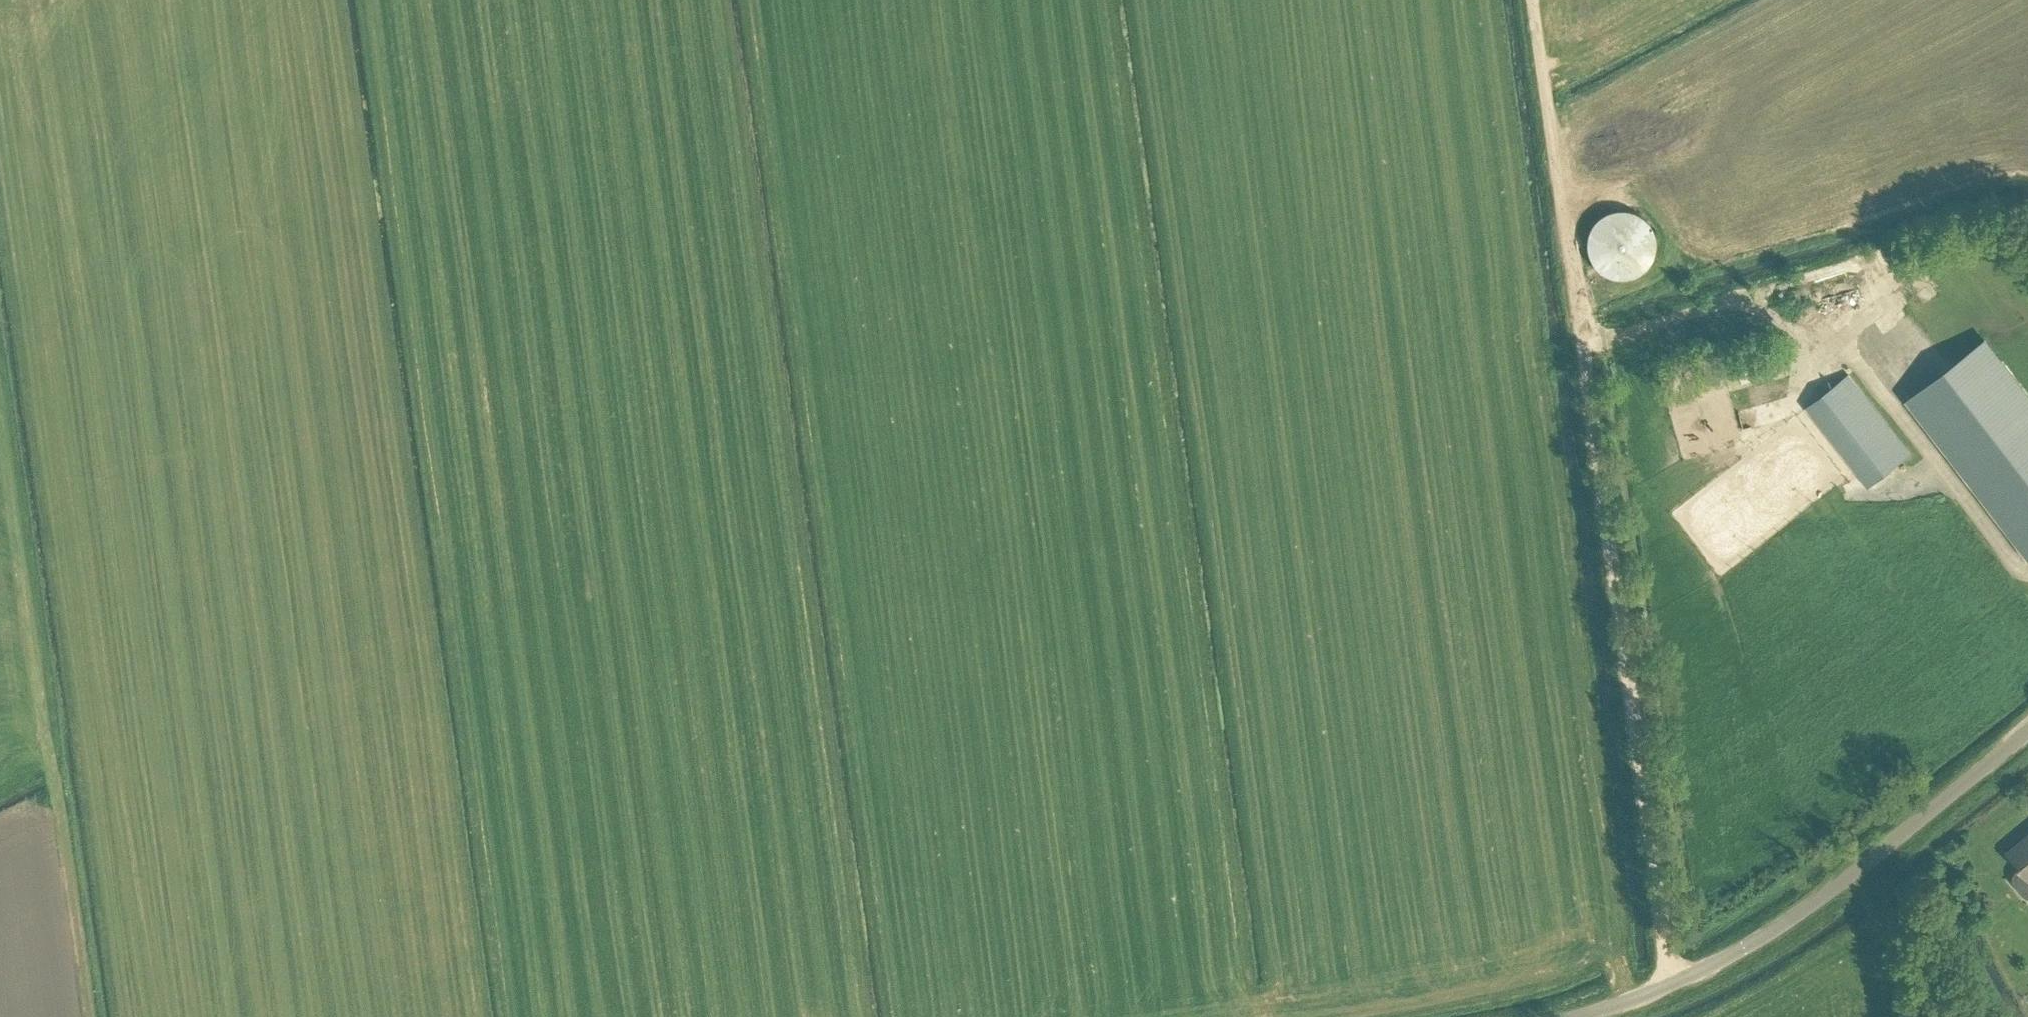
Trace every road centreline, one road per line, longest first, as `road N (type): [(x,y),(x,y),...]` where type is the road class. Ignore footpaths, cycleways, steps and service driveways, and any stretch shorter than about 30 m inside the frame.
road 1 (unclassified): [(1555,1016),(1658,989),(1748,947),(1844,880),(2027,728)]

